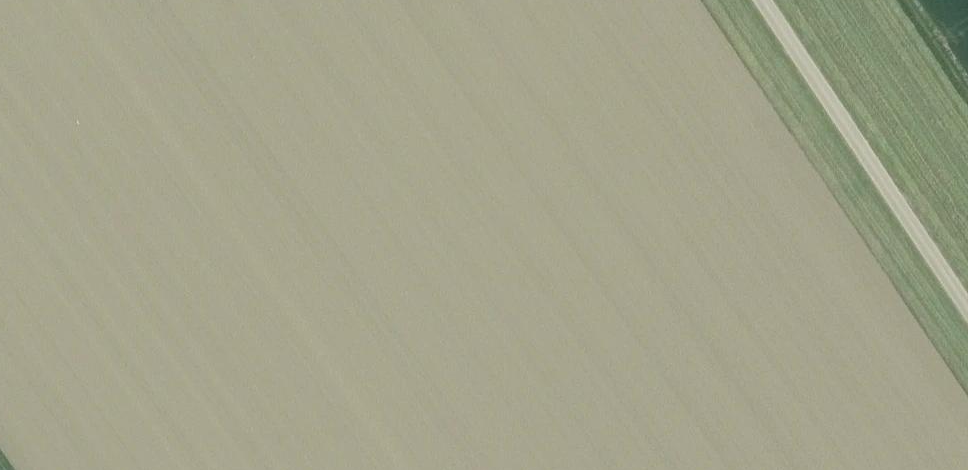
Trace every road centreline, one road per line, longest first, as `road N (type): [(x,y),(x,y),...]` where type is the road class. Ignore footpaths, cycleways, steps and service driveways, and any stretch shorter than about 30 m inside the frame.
road 1 (unclassified): [(967,312),(763,0)]

